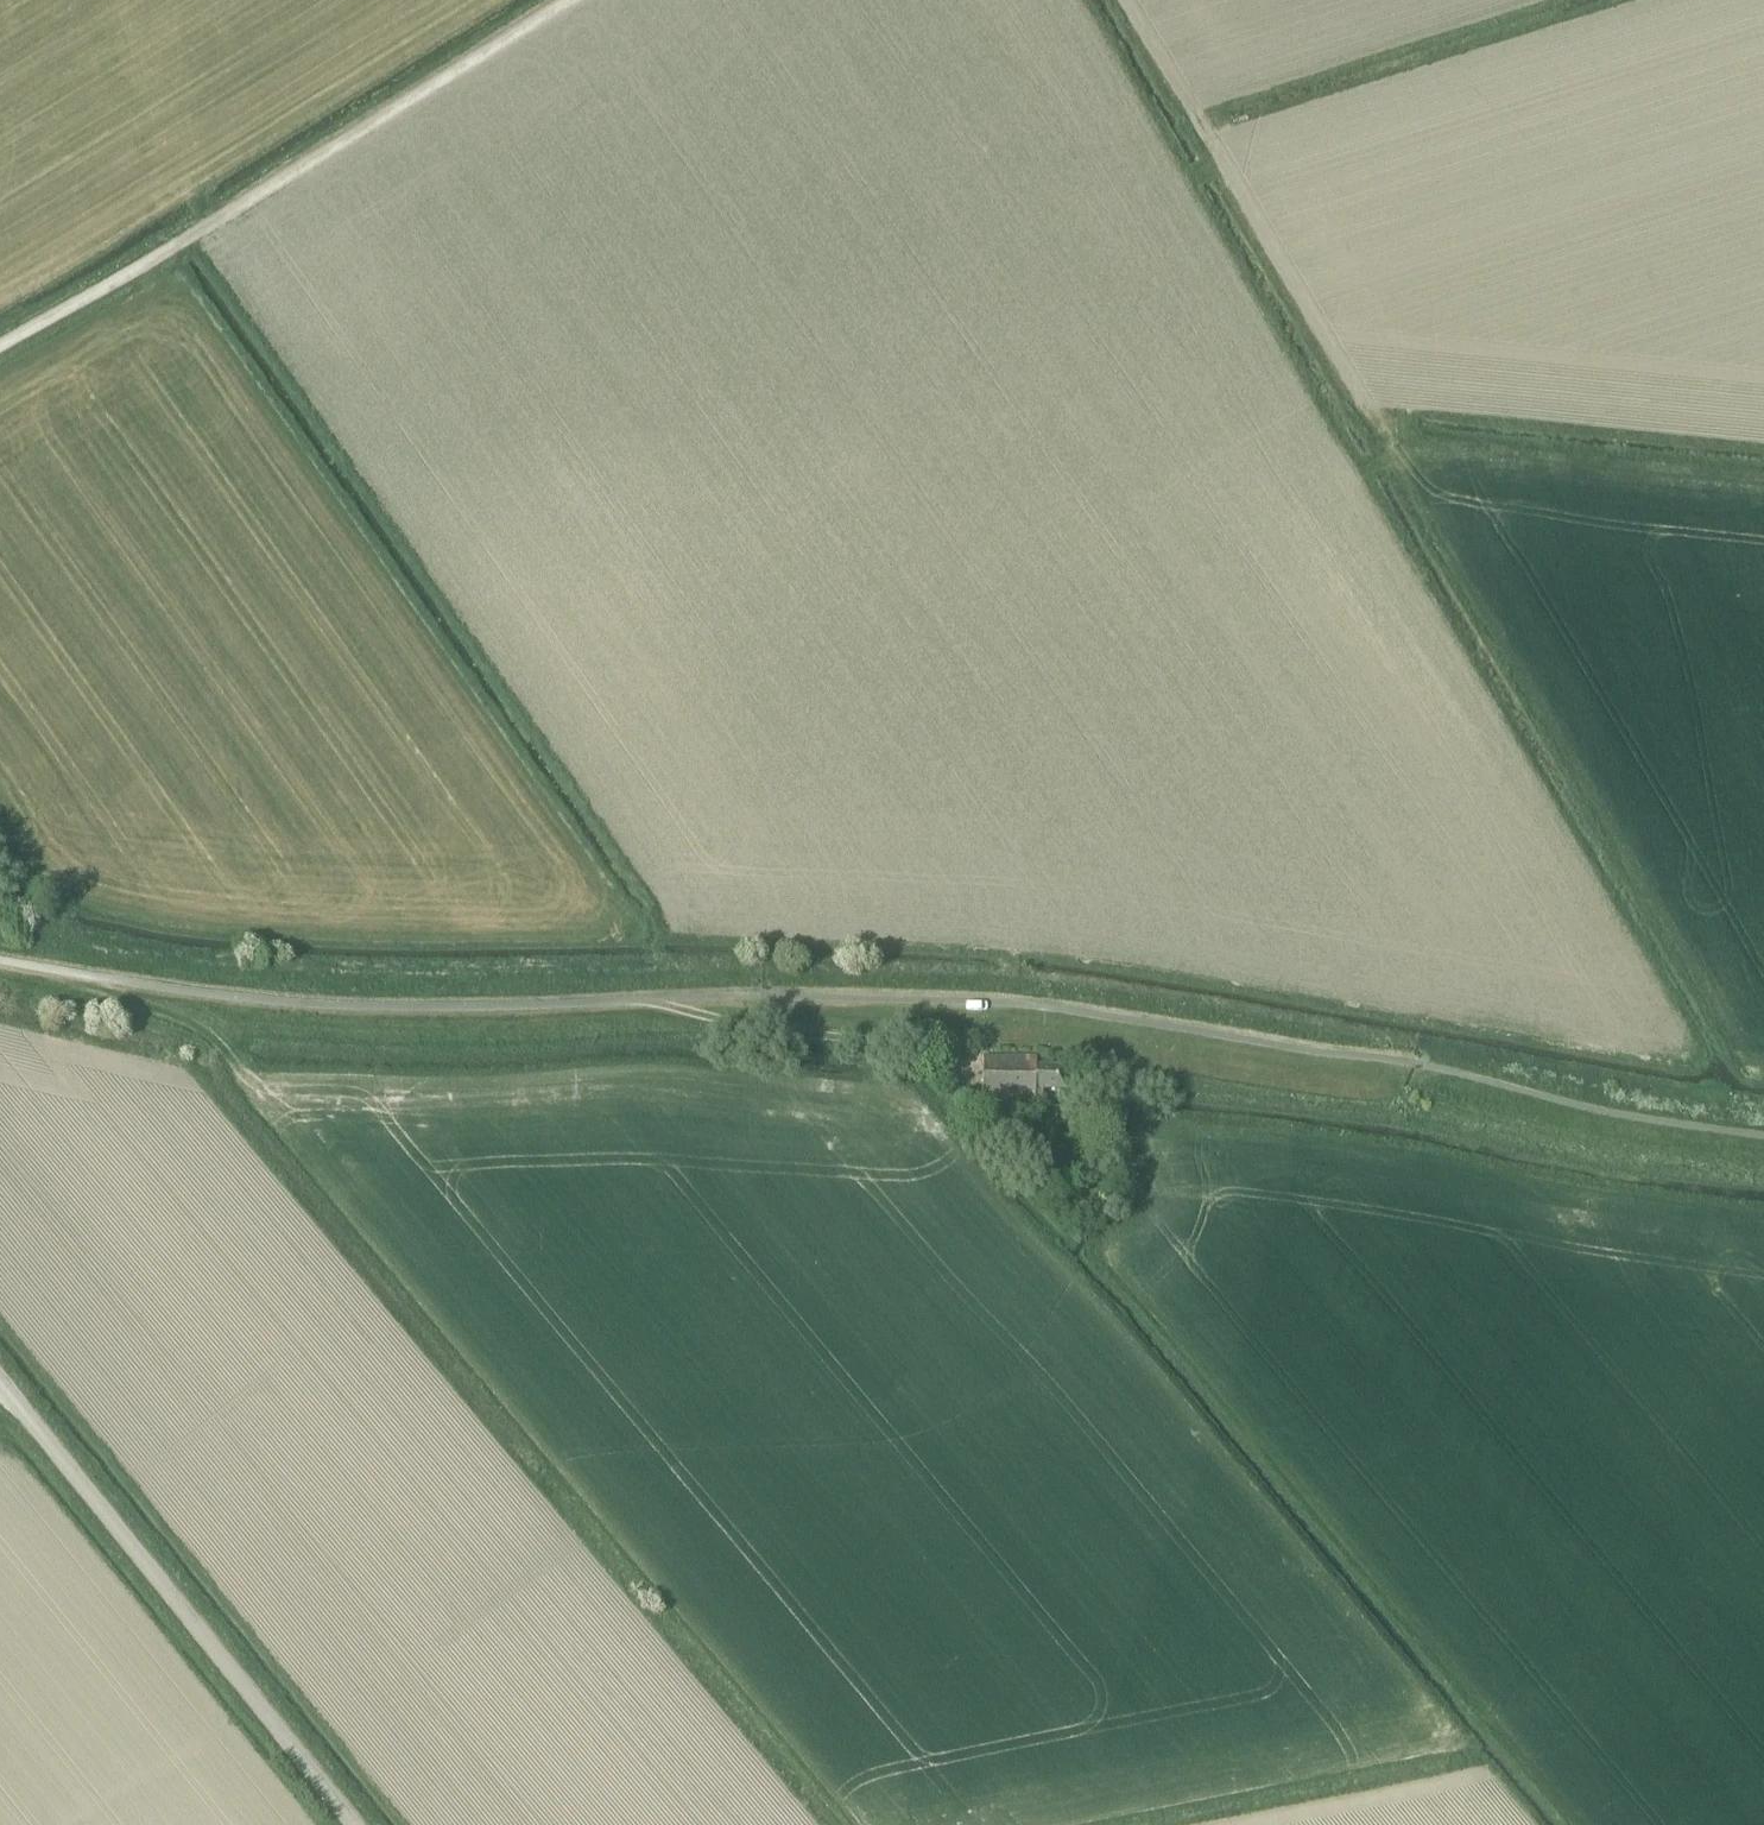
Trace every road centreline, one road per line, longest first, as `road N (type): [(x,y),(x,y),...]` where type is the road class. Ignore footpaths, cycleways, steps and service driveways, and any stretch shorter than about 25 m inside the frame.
road 1 (track): [(0,345),(196,233),(567,0)]
road 2 (unclassified): [(353,1824),(0,1385)]

